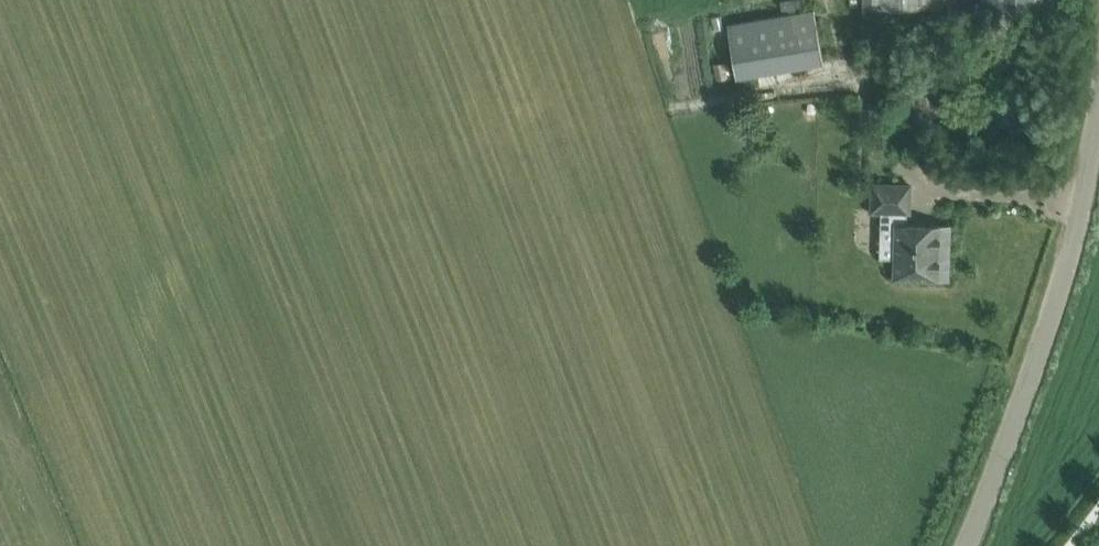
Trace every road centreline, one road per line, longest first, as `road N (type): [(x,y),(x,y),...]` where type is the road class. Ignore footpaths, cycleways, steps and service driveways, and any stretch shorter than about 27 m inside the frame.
road 1 (unclassified): [(970,545),(1074,257),(1098,113)]

